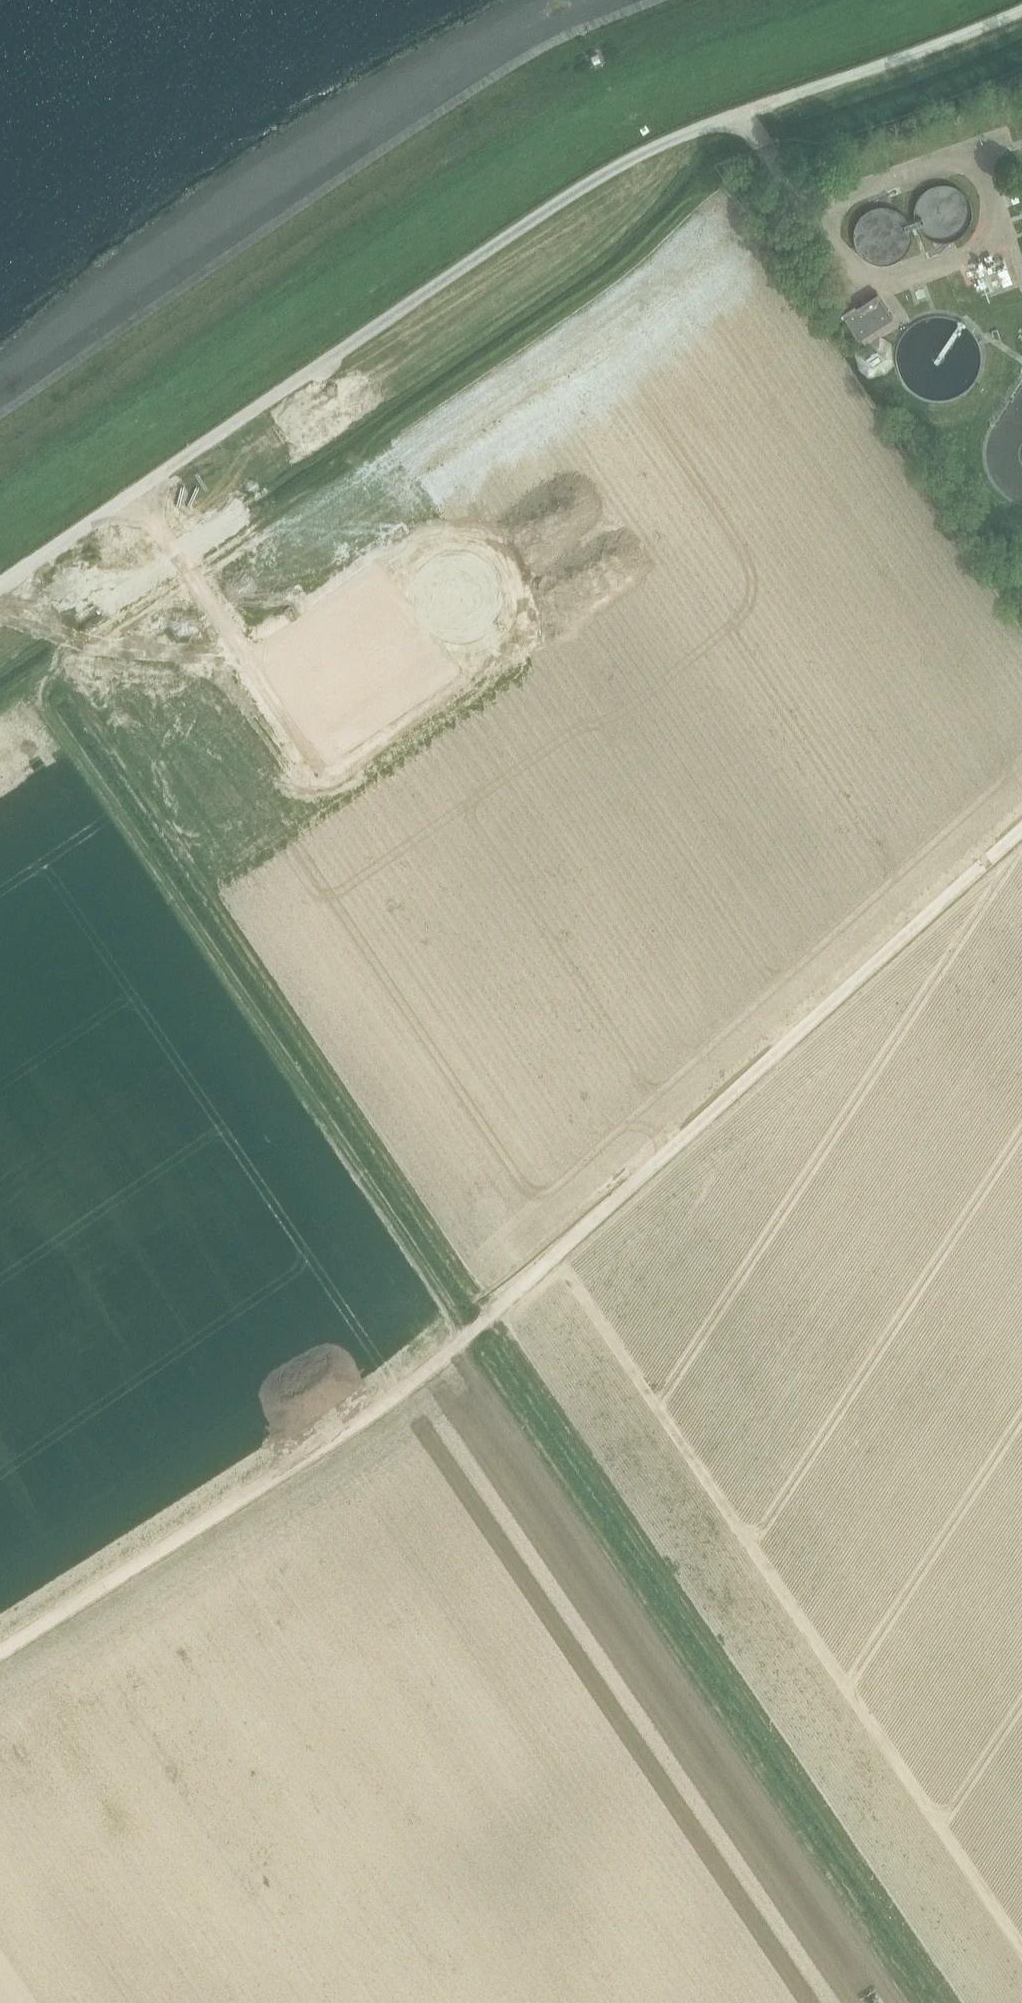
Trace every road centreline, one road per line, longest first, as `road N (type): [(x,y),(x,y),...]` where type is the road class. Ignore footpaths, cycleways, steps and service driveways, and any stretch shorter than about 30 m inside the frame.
road 1 (track): [(1021,12),(765,106)]

